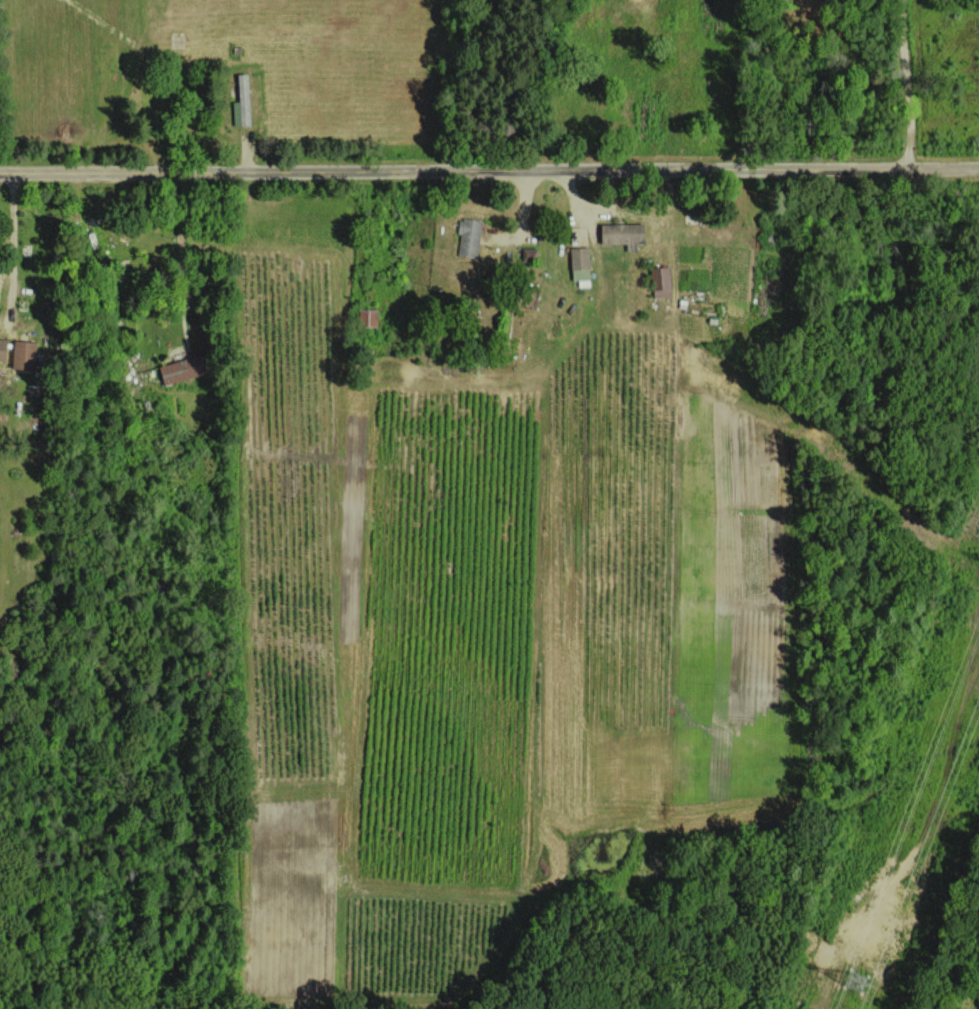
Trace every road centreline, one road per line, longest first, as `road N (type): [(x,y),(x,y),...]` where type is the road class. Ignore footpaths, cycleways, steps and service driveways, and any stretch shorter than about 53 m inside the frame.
road 1 (residential): [(0,174),(978,171)]

